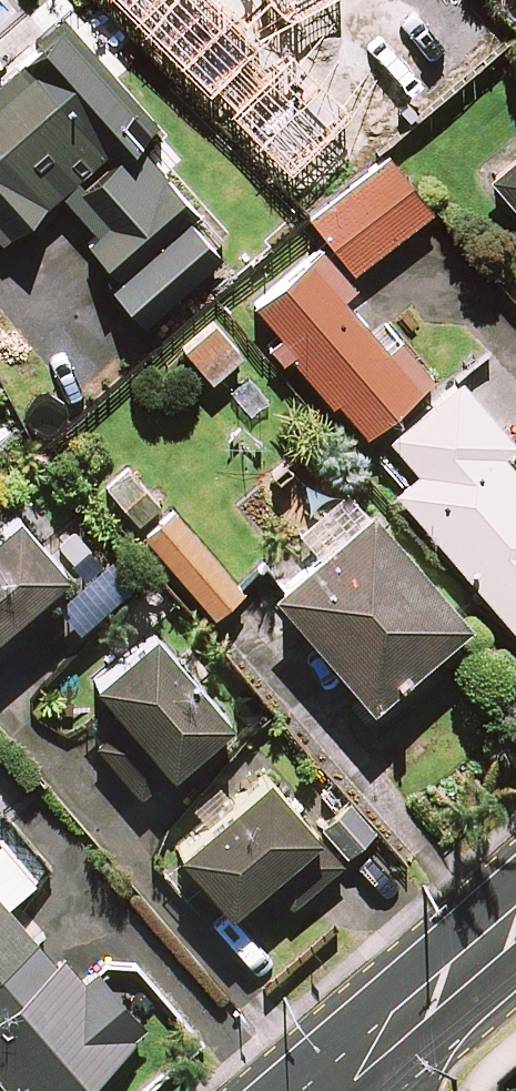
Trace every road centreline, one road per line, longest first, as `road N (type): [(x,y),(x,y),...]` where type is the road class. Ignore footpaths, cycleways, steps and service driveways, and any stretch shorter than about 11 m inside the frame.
road 1 (tertiary): [(515,927),(332,1090)]

